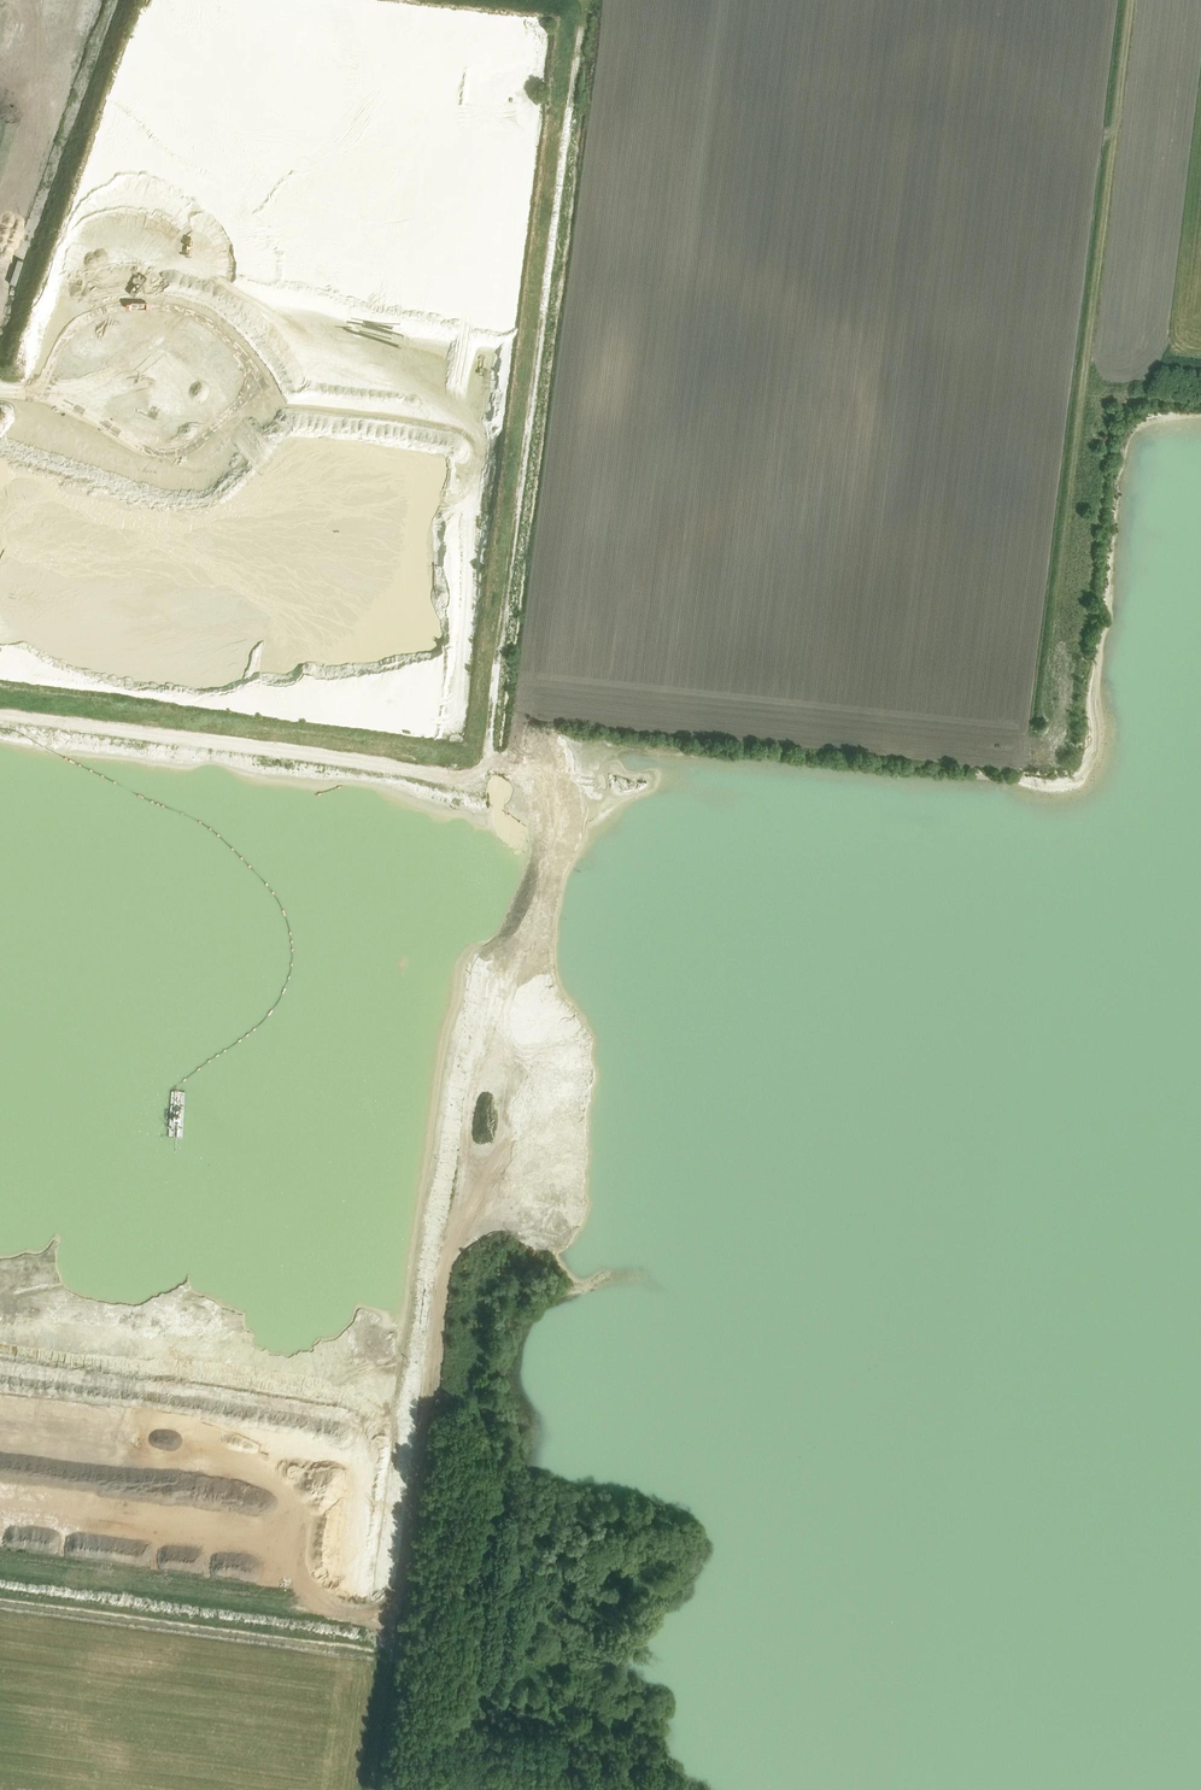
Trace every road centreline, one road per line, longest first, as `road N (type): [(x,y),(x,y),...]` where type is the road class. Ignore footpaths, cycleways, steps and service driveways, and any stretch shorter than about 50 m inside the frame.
road 1 (track): [(374,1789),(460,1208),(479,1018),(452,999),(0,941)]
road 2 (track): [(1132,0),(1048,716)]
road 3 (track): [(464,786),(442,773),(0,712)]

